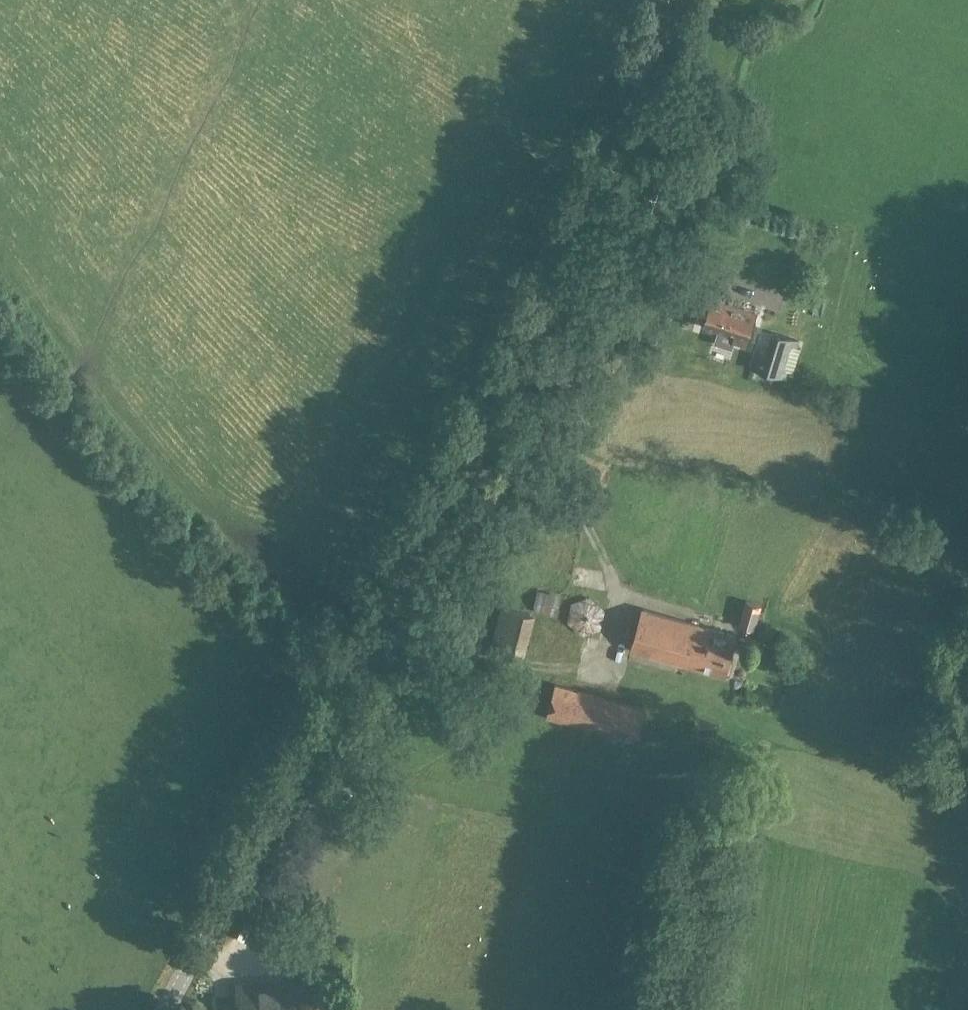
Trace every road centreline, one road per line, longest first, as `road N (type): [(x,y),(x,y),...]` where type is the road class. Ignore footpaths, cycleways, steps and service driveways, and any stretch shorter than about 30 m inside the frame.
road 1 (tertiary): [(157,1009),(448,488),(666,0)]

